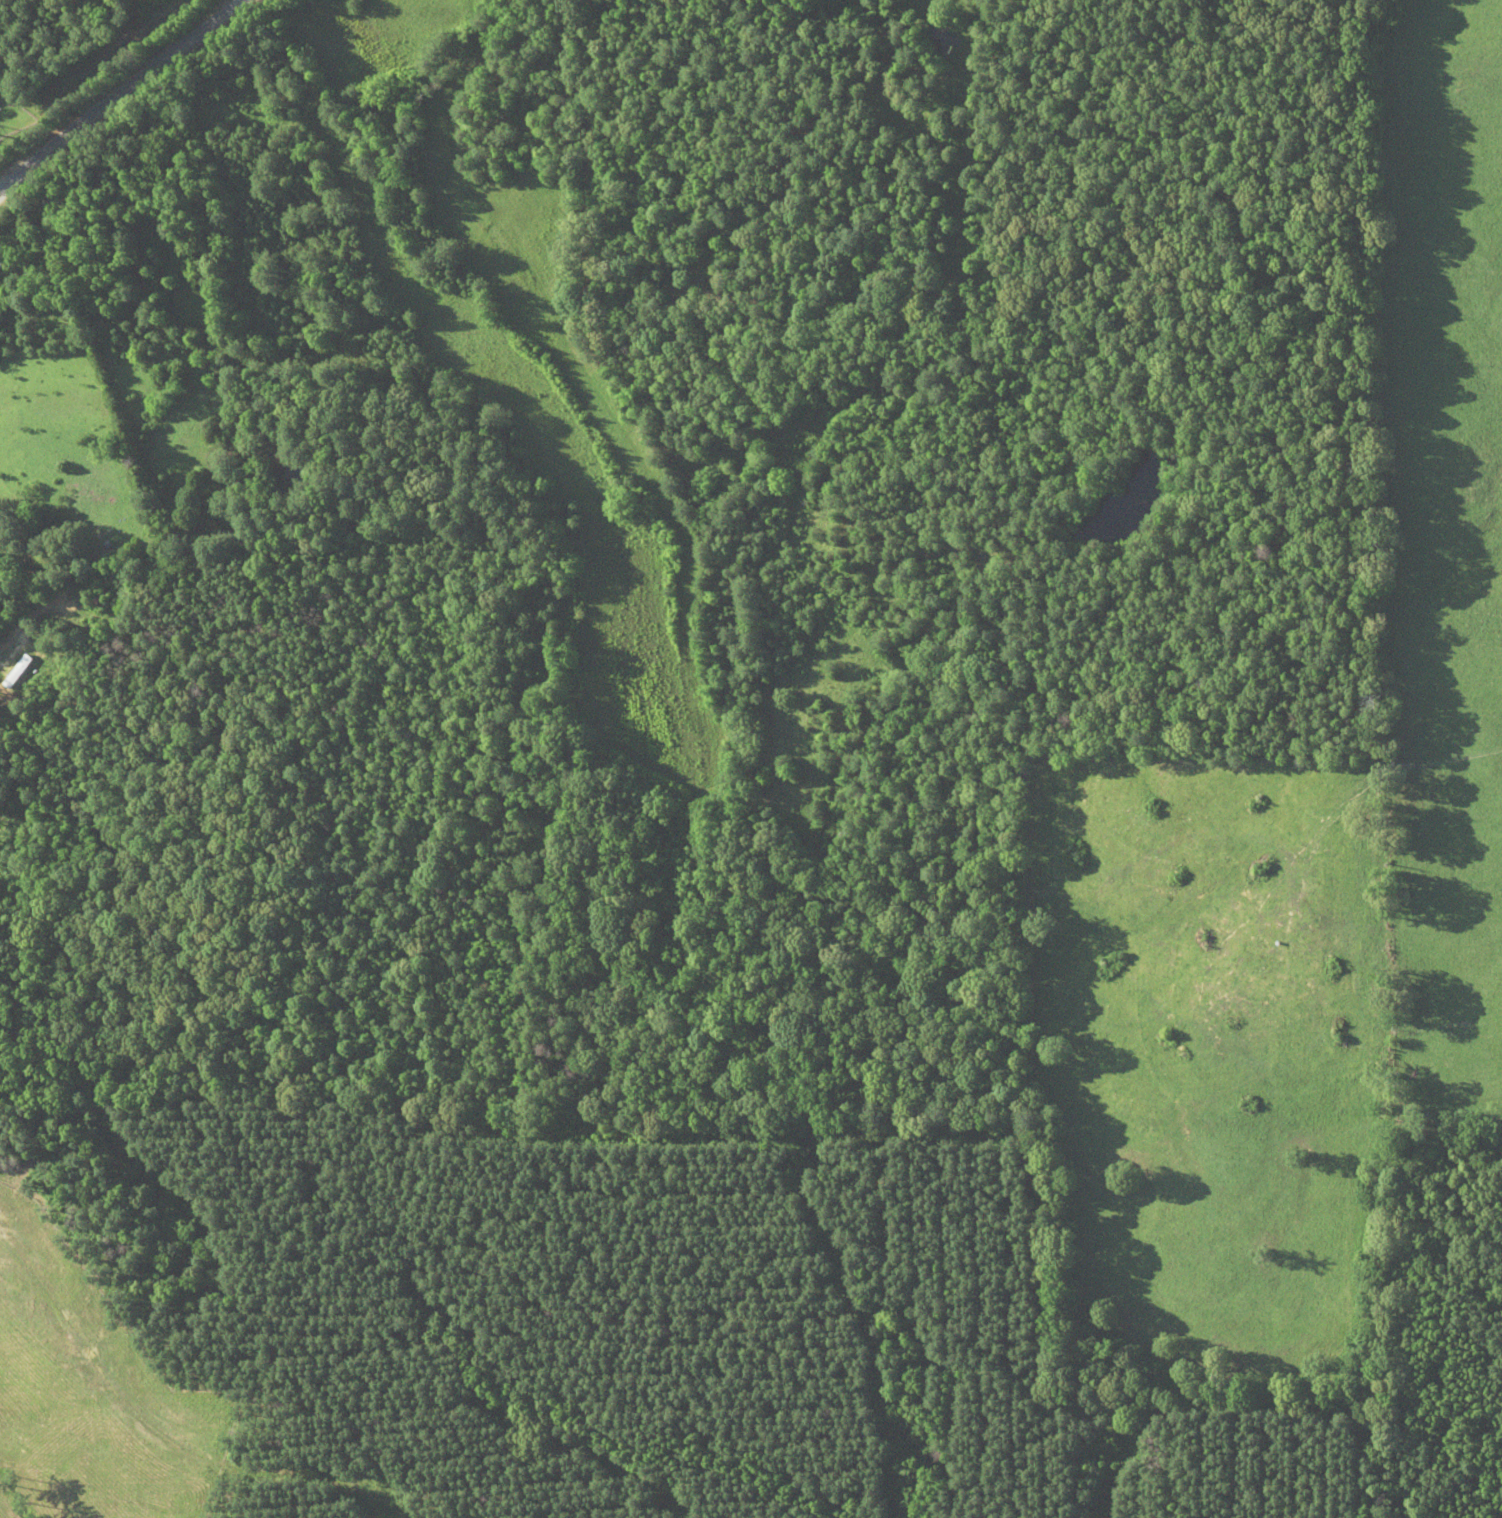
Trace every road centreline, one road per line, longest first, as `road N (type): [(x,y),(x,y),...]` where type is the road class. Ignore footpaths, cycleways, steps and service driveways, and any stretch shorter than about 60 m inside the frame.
road 1 (residential): [(0,1170),(748,1296)]
road 2 (secondary): [(0,190),(120,82),(233,0)]

